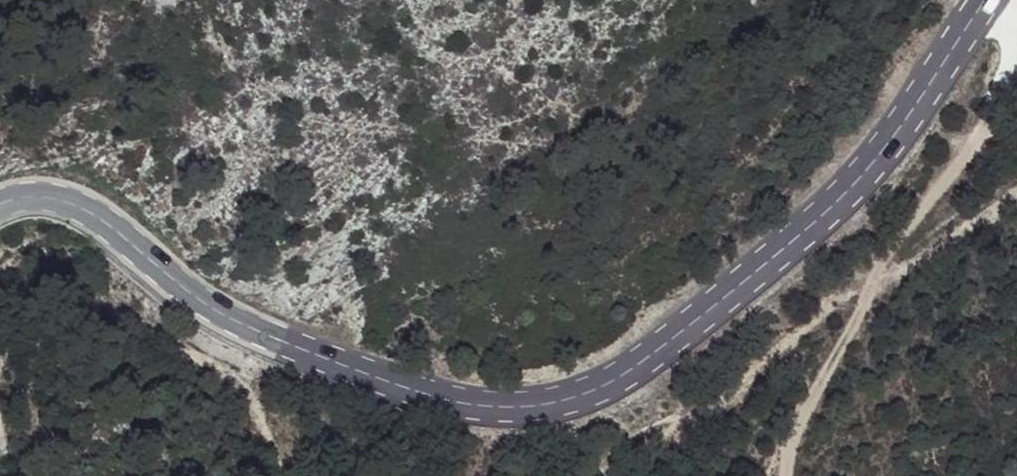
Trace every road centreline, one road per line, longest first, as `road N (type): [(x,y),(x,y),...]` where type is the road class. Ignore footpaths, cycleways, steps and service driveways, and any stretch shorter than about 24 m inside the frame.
road 1 (secondary): [(982,0),(837,192),(669,337),(610,375),(549,398),(484,402),(352,370),(224,318),(83,207),(33,196),(0,205)]
road 2 (track): [(784,475),(860,313),(1016,59)]

